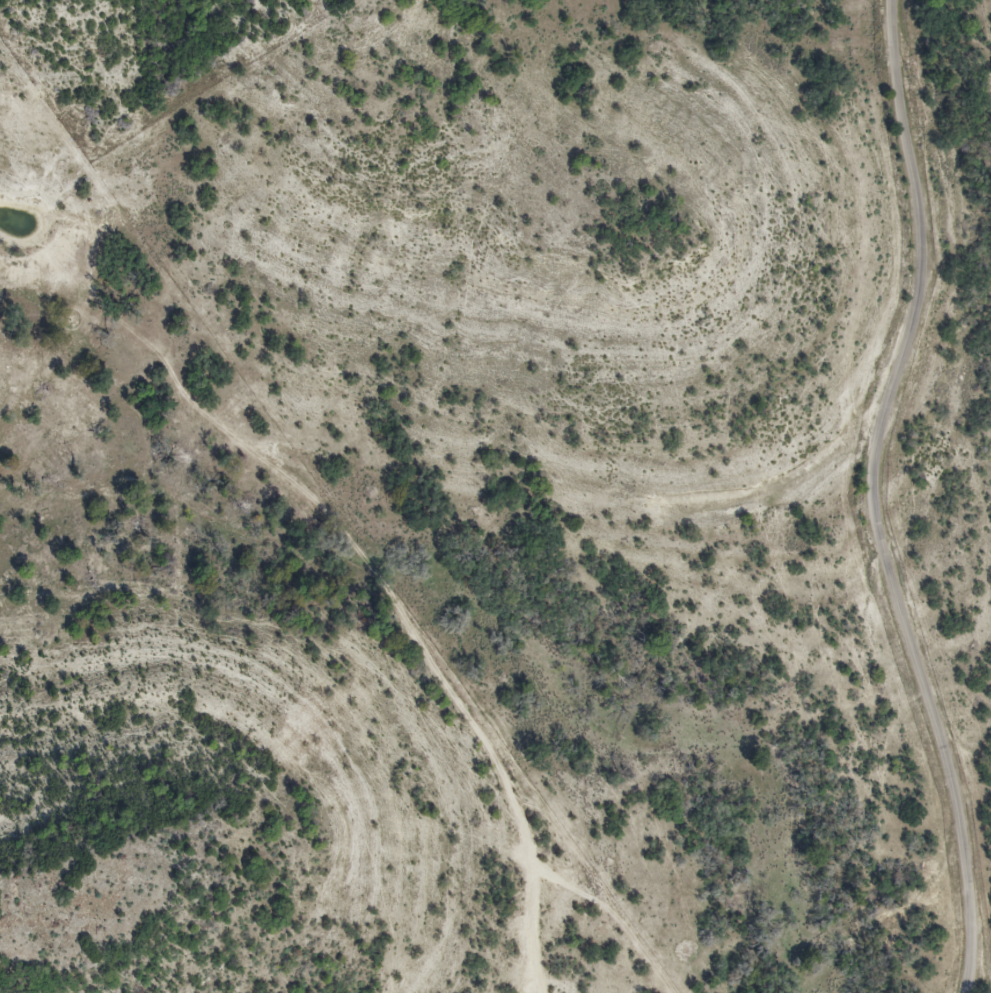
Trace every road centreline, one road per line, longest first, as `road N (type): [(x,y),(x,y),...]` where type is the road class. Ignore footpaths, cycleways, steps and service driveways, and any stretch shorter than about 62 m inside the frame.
road 1 (residential): [(968,992),(968,879),(952,782),(875,534),(870,469),(928,274),(894,0)]

